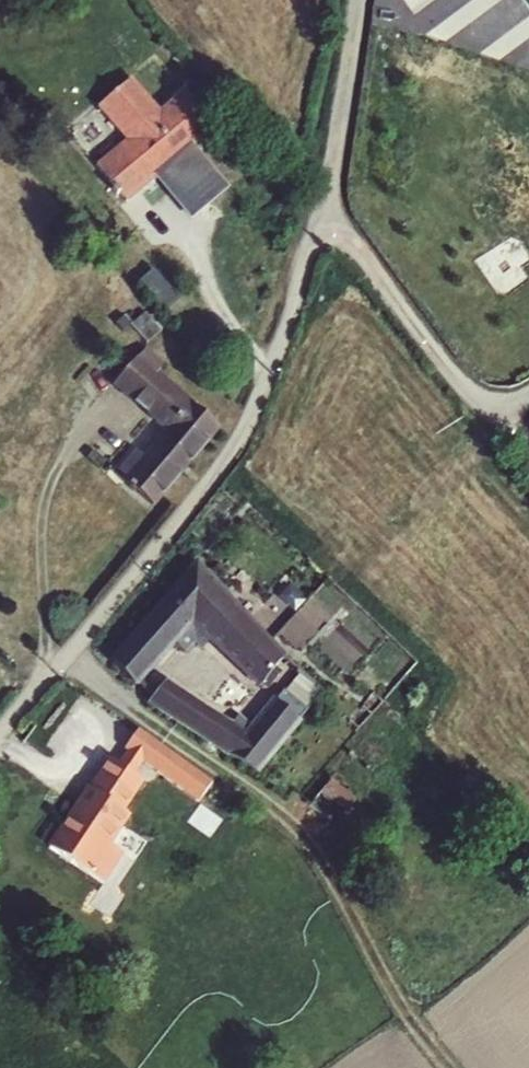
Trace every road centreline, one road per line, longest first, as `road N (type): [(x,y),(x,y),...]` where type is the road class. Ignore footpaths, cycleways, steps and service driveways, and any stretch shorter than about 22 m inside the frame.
road 1 (unclassified): [(0,728),(224,461),(282,342),(316,226)]
road 2 (track): [(316,226),(357,0)]

